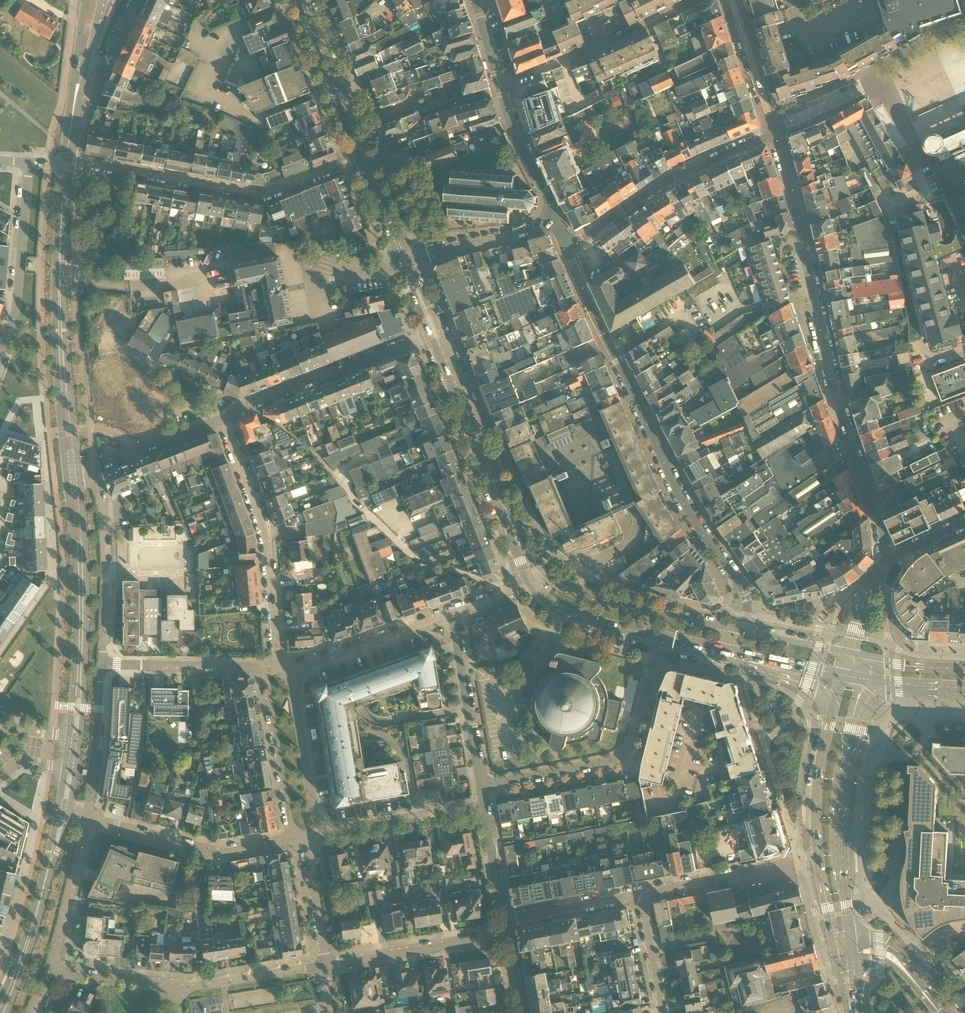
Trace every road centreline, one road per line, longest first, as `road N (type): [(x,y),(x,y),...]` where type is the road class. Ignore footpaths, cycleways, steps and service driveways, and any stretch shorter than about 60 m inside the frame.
road 1 (residential): [(776,131),(886,563)]
road 2 (residential): [(744,631),(745,594),(679,493),(566,248)]
road 3 (residential): [(103,664),(261,671),(297,838)]
road 4 (secondary): [(73,475),(59,301),(67,159)]
road 5 (residential): [(364,158),(269,192),(67,159)]
road 6 (residential): [(483,786),(626,753),(659,638)]
road 7 (secondary): [(851,941),(841,820),(869,681)]
road 8 (secondary): [(75,737),(82,626),(73,475)]
road 9 (residential): [(282,667),(267,532),(223,419)]
road 10 (residential): [(566,248),(669,183),(776,131)]
road 11 (residential): [(223,419),(435,333)]
road 12 (residential): [(297,838),(217,854),(87,818)]
road 13 (secondary): [(1,1012),(62,814)]
road 14 (residential): [(103,664),(102,510),(96,482),(73,475)]
road 15 (secondary): [(732,628),(604,600),(543,569)]
road 16 (secondary): [(508,516),(435,333)]
road 17 (residential): [(326,965),(509,937)]
road 18 (residential): [(483,786),(454,612)]
road 19 (residential): [(289,670),(454,612)]
road 20 (secondary): [(364,158),(302,0)]
road 21 (residential): [(320,824),(338,829),(486,806)]
road 22 (residential): [(641,895),(803,862)]
road 23 (residential): [(326,965),(166,982)]
road 24 (residential): [(320,824),(289,670)]
road 25 (residential): [(405,262),(556,221)]
road 26 (residential): [(51,970),(87,818)]
road 27 (residential): [(87,818),(103,664)]
road 28 (residential): [(17,312),(30,163)]
road 29 (residential): [(556,221),(501,85)]
road 30 (secondary): [(530,579),(558,608),(659,638)]
road 31 (residential): [(223,419),(102,340)]
road 32 (residential): [(630,32),(501,85)]
road 33 (residential): [(507,922),(641,895)]
road 34 (secondary): [(832,714),(819,773),(818,849)]
road 35 (residential): [(297,838),(308,856),(326,965)]
road 36 (secondary): [(726,653),(815,689),(832,714)]
road 37 (residential): [(106,462),(223,419)]
road 38 (tertiary): [(938,1012),(899,953),(879,941),(851,941)]
road 39 (residential): [(663,1012),(641,895)]

